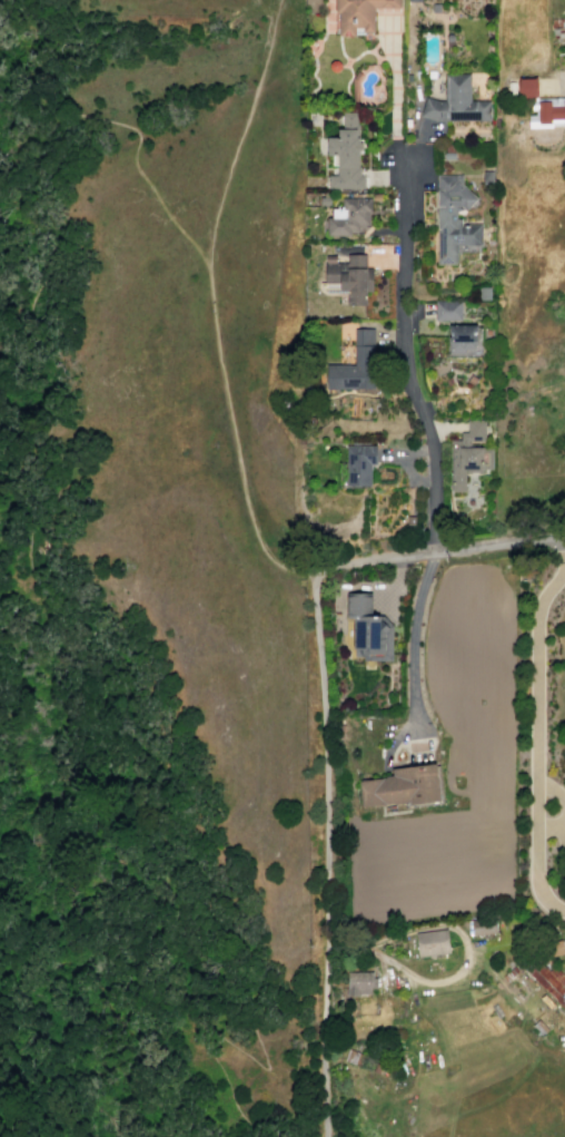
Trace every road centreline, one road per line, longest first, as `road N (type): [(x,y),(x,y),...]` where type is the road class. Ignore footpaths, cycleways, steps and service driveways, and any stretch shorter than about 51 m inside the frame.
road 1 (residential): [(407,164),(405,349),(432,452),(435,501),(434,552),(414,626),(419,731)]
road 2 (residential): [(320,566),(313,579),(327,829),(323,1136)]
road 3 (residential): [(564,537),(320,566)]

